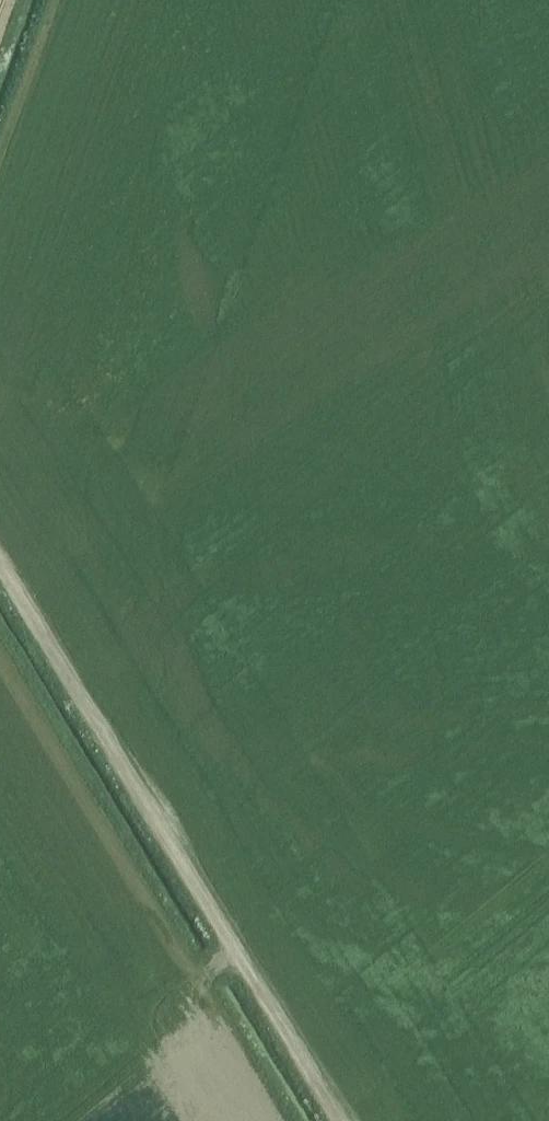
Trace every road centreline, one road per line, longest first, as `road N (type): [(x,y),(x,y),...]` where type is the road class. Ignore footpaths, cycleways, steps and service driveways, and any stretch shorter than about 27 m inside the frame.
road 1 (track): [(338,1120),(0,568)]

